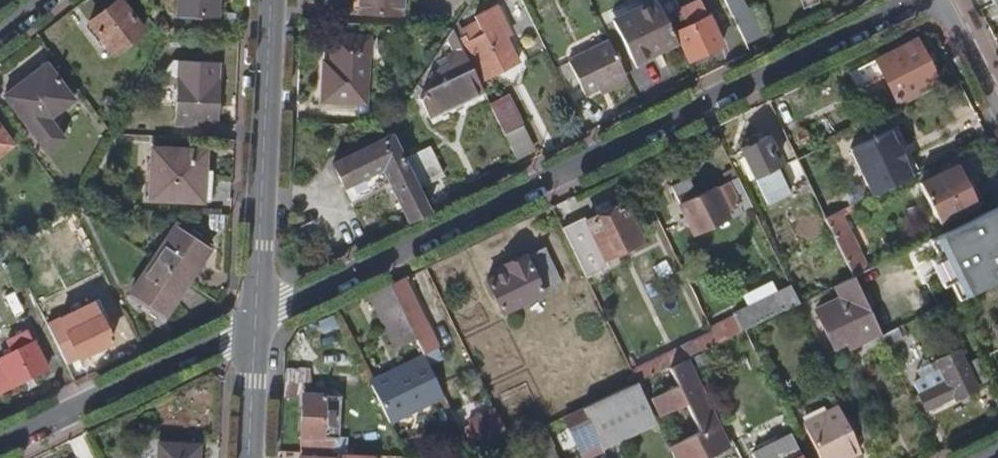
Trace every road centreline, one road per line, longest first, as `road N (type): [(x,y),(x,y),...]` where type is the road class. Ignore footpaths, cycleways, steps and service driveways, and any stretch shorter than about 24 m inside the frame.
road 1 (residential): [(256,325),(914,0)]
road 2 (residential): [(272,0),(256,325)]
road 3 (residential): [(0,447),(256,325)]
road 4 (residential): [(256,325),(249,457)]

